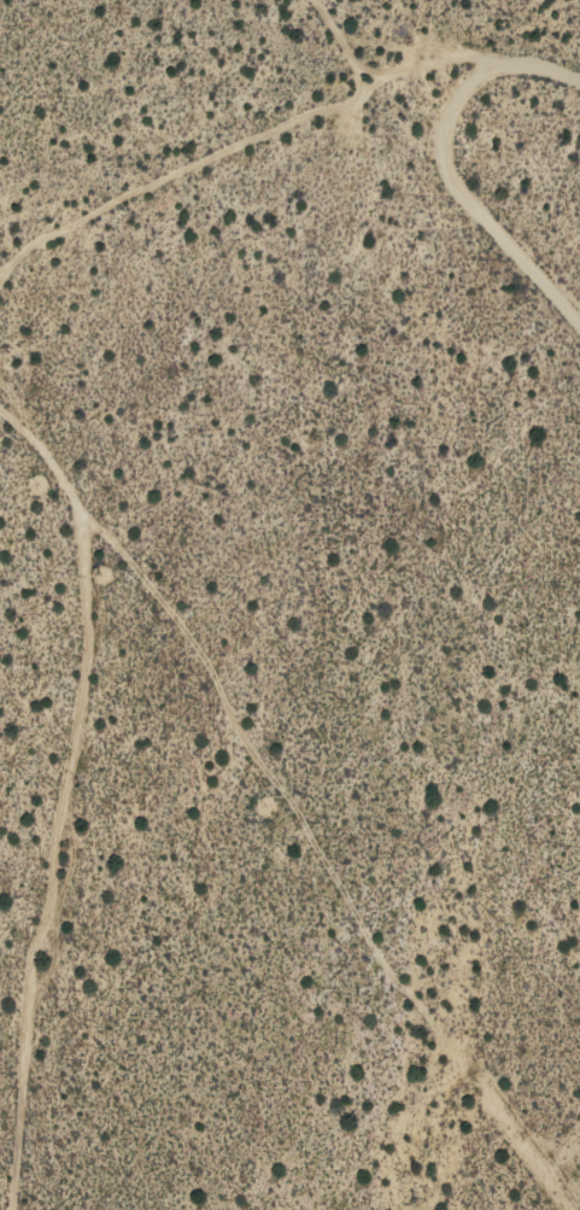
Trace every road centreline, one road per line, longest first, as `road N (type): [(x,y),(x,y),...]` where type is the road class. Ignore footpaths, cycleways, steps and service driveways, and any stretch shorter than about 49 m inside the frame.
road 1 (residential): [(579,82),(492,65),(459,95),(443,125),(444,160),(463,193),(579,319)]

